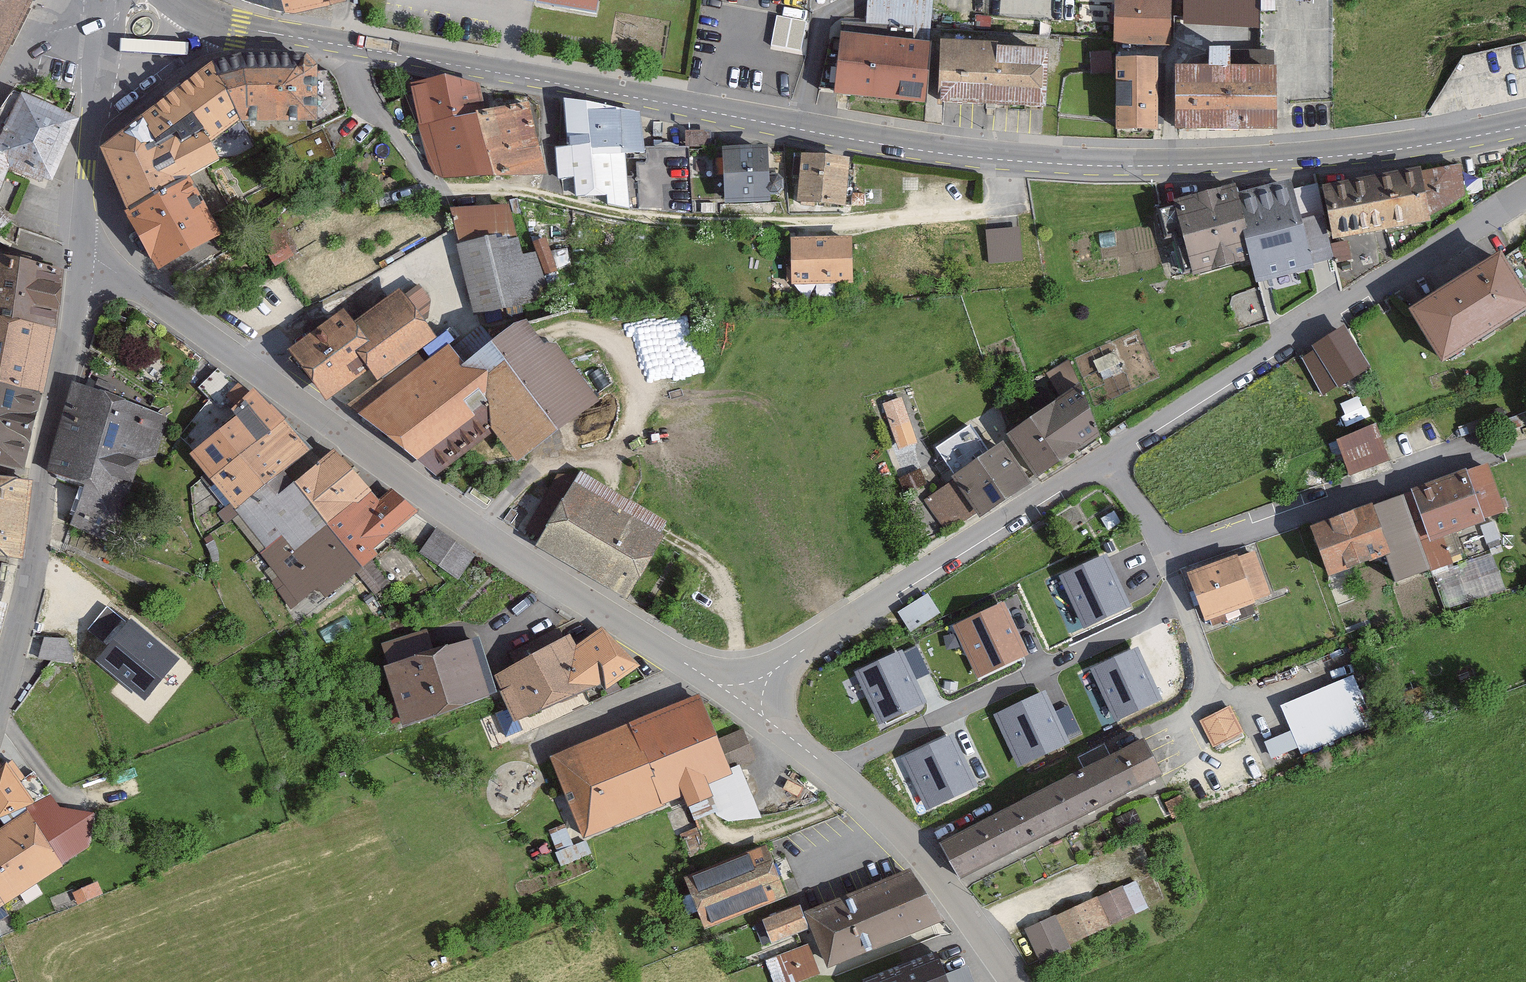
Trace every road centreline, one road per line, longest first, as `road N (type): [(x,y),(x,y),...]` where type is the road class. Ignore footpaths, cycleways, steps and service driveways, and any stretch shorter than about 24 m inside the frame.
road 1 (primary): [(1525,123),(1388,153),(1117,166),(1006,160),(212,19)]
road 2 (tertiary): [(83,256),(104,261),(539,570),(735,696)]
road 3 (residential): [(1525,192),(1115,451)]
road 4 (residential): [(1115,451),(735,696)]
road 5 (tertiary): [(0,695),(83,256)]
road 6 (tertiary): [(735,696),(892,827),(1011,981)]
road 7 (track): [(481,528),(527,478),(599,448),(639,405),(642,373),(620,340),(572,322),(559,328)]
road 8 (residential): [(1170,550),(1480,454)]
road 9 (tertiary): [(83,256),(97,93)]
road 10 (residential): [(1170,550),(1208,699)]
road 11 (tertiary): [(97,93),(196,37),(212,19)]
road 12 (residential): [(0,90),(53,35),(105,22)]

